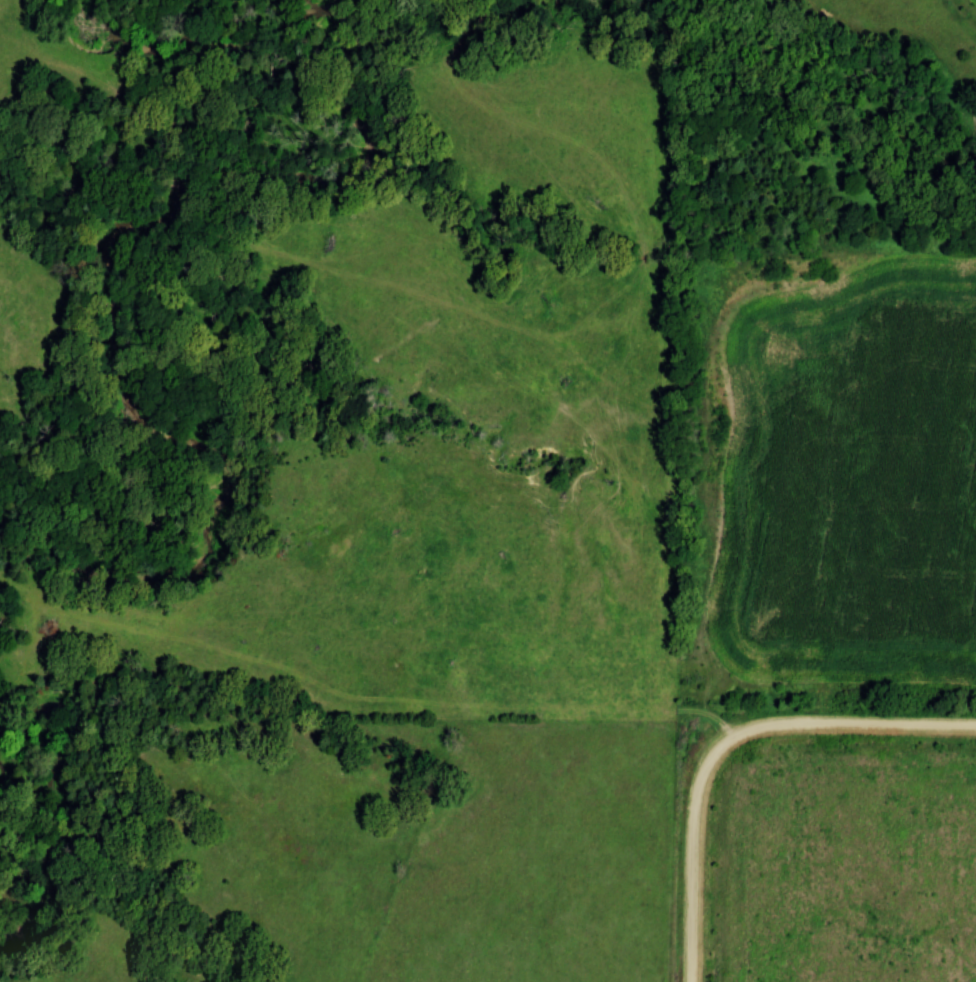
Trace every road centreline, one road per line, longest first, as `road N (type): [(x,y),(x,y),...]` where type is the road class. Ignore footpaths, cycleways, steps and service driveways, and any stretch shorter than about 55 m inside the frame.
road 1 (residential): [(686,981),(692,814),(702,775),(722,748),(762,727),(975,727)]

